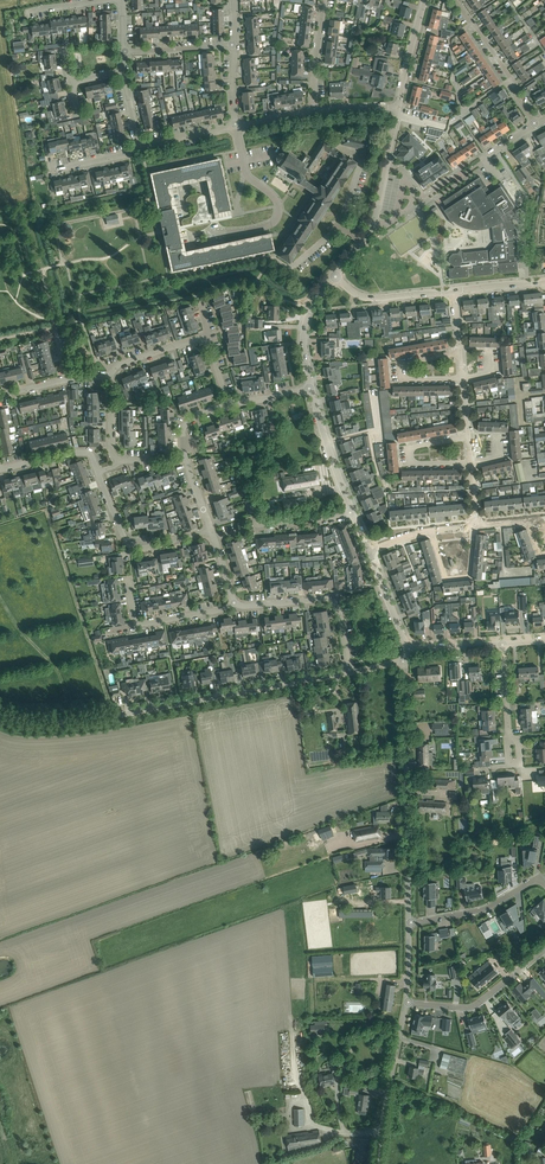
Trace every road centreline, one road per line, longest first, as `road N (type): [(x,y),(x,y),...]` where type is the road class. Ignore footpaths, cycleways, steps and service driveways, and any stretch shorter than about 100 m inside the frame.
road 1 (unclassified): [(350,673),(91,720),(29,723),(0,715)]
road 2 (unclassified): [(409,923),(405,660)]
road 3 (residential): [(235,124),(246,173),(277,200),(277,214),(195,239)]
road 4 (residential): [(335,276),(375,222),(397,107)]
road 5 (residential): [(350,673),(334,603),(235,602)]
road 6 (residential): [(210,530),(137,547),(123,536),(98,472)]
road 7 (residential): [(544,949),(481,1002),(466,1008),(407,1001)]
road 8 (unclassified): [(384,1127),(352,1134),(341,1122),(340,1080),(350,1052),(345,1038),(331,1034)]
road 9 (residential): [(409,923),(486,909),(539,877),(544,885)]
road 10 (residential): [(535,124),(458,0)]
road 11 (residential): [(464,381),(402,380),(400,365),(461,353)]
road 12 (residential): [(472,463),(412,465),(410,449),(469,436)]
road 13 (residential): [(354,515),(312,387)]
road 14 (unclassified): [(384,1127),(407,1001)]
road 15 (residential): [(335,276),(368,298),(454,291)]
road 16 (residential): [(431,529),(446,578),(469,575),(475,524)]
road 17 (residential): [(312,387),(307,320),(335,276)]

